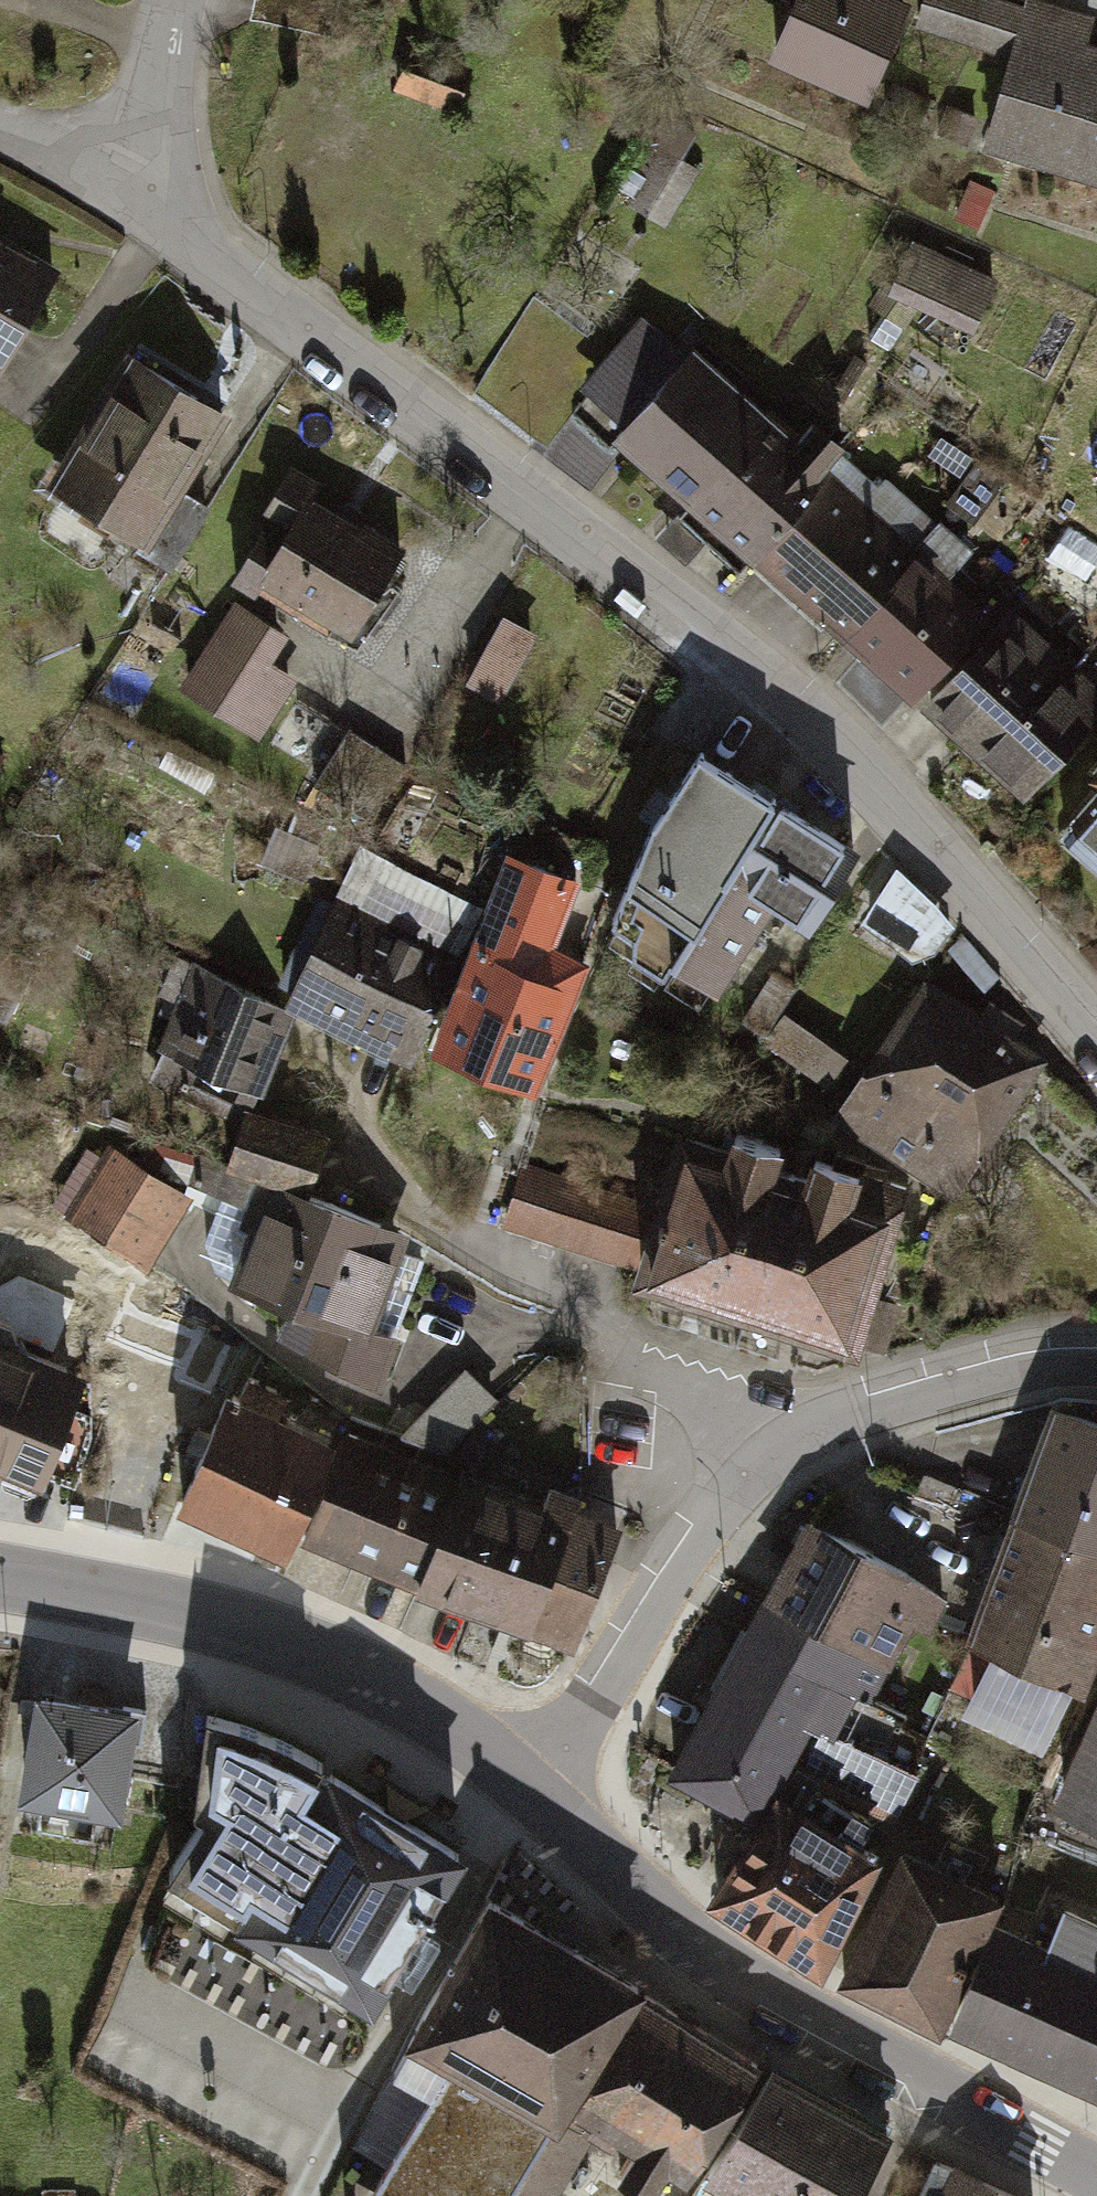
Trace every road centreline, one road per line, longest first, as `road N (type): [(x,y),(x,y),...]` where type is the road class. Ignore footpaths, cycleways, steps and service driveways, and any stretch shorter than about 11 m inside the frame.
road 1 (residential): [(1096,1046),(818,716),(179,229),(168,206)]
road 2 (residential): [(548,1798),(700,1537),(787,1451),(960,1387),(1096,1371)]
road 3 (secondary): [(548,1798),(669,1929),(1096,2179)]
road 4 (secondary): [(0,1574),(267,1635),(424,1708),(548,1798)]
road 5 (residential): [(168,206),(163,72),(181,0)]
road 6 (residential): [(168,206),(99,190),(0,134)]

